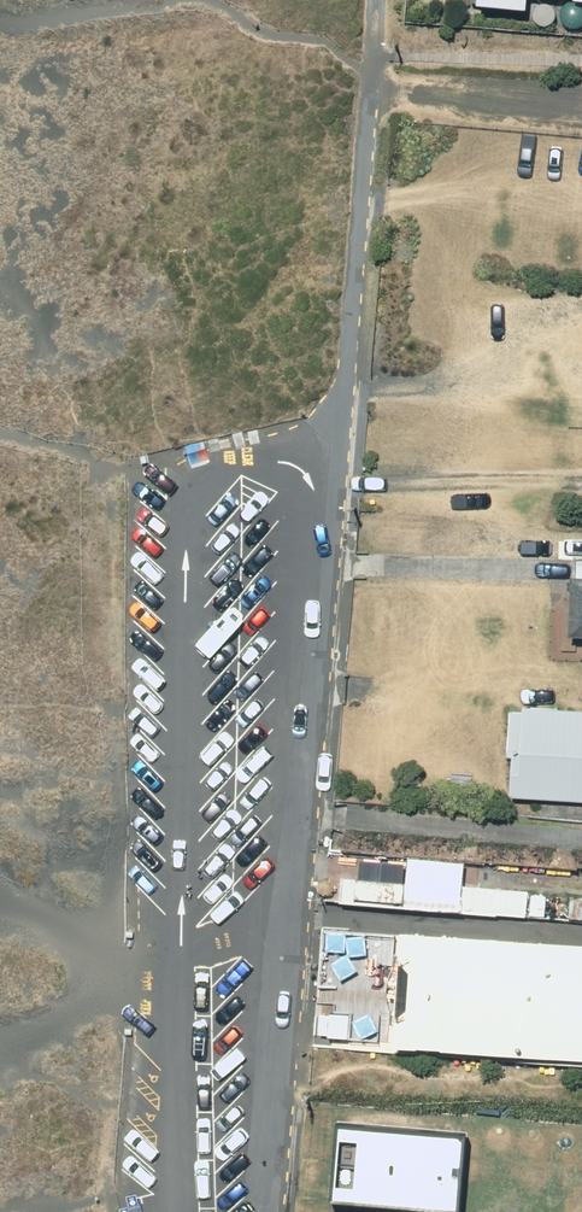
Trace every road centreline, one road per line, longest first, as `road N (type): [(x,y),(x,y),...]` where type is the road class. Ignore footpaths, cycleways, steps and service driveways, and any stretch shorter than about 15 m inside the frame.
road 1 (residential): [(175,1211),(182,514),(200,473),(222,463),(332,457)]
road 2 (residential): [(332,457),(264,1211)]

